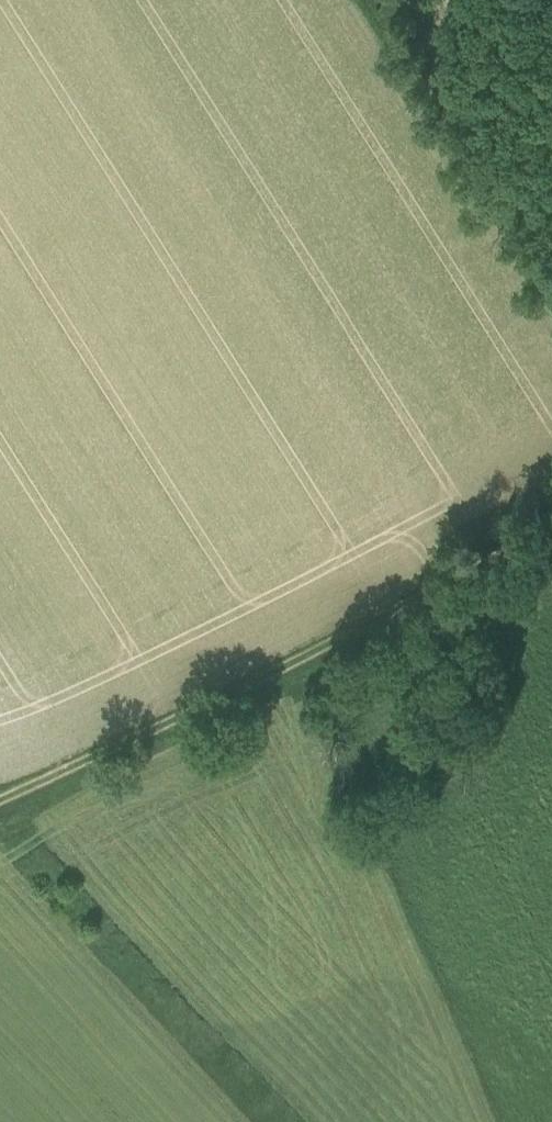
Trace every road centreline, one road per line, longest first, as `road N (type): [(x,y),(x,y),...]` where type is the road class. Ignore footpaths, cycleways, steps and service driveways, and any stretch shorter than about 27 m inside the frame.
road 1 (track): [(551,541),(0,799)]

